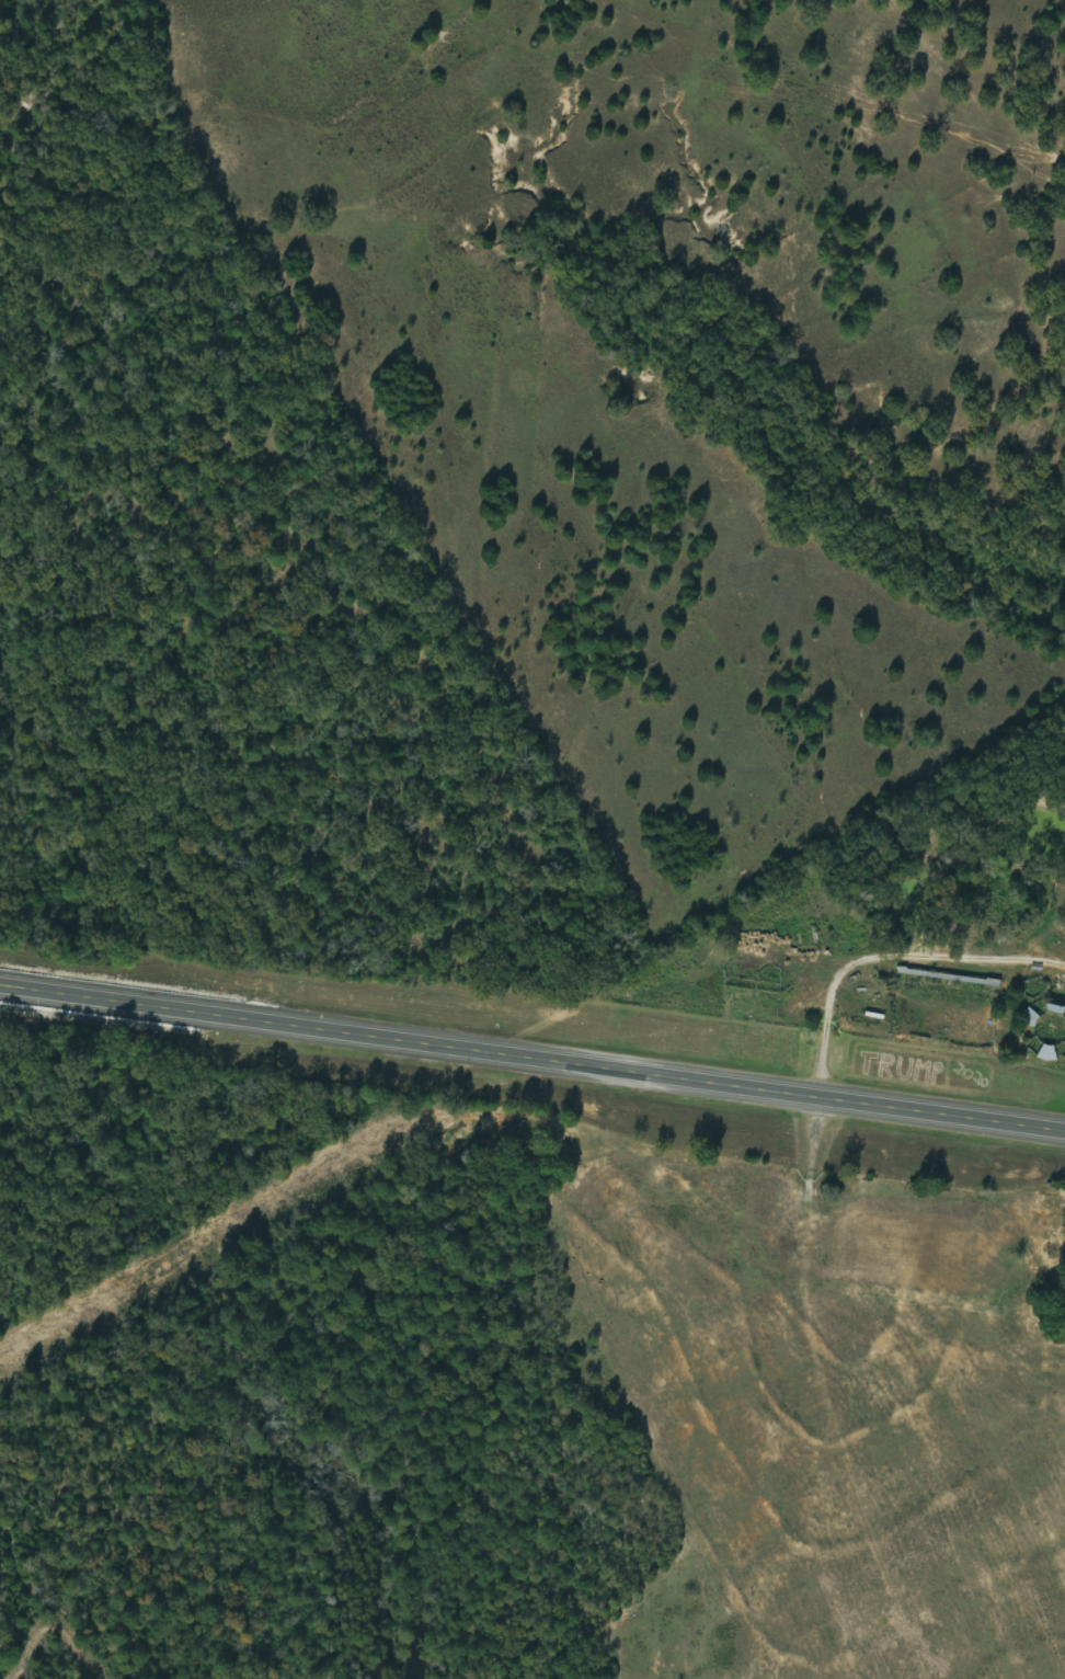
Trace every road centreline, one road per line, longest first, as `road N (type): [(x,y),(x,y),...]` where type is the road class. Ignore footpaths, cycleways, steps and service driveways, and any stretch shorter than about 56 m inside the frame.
road 1 (primary): [(1064,1134),(0,990)]

